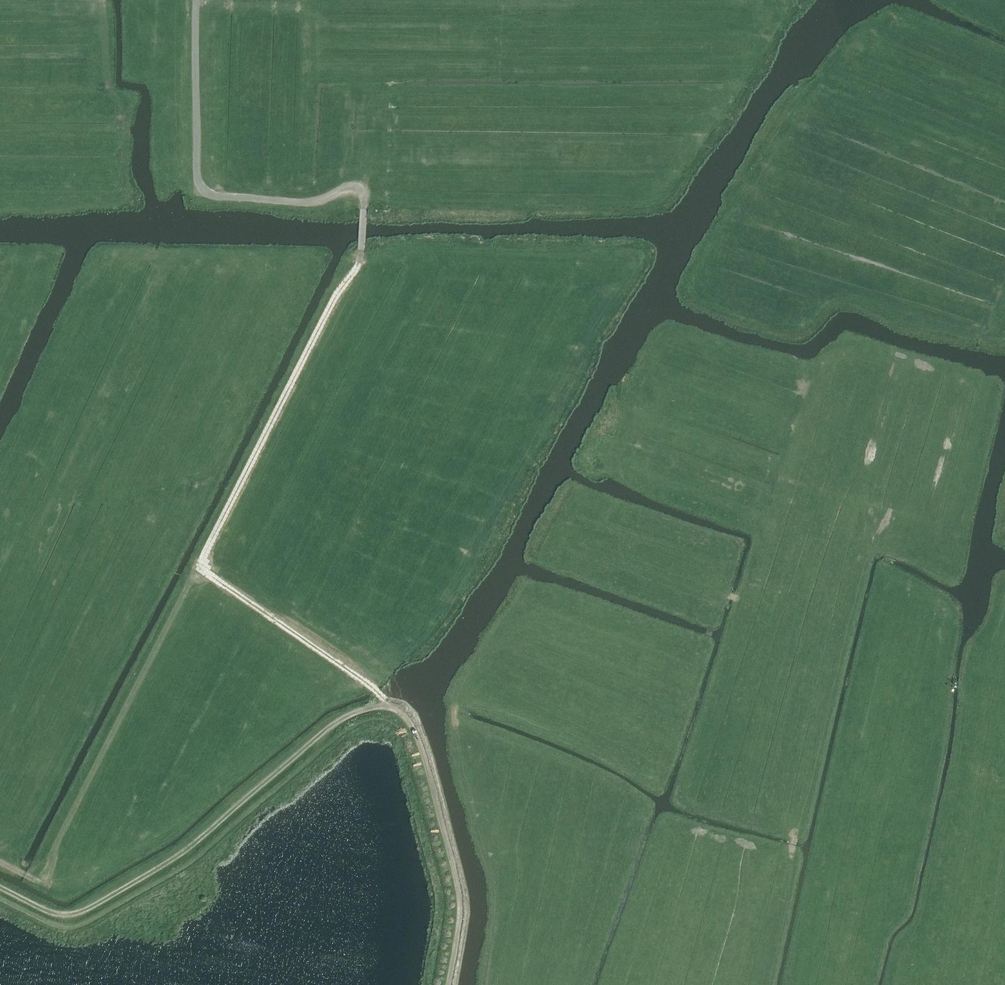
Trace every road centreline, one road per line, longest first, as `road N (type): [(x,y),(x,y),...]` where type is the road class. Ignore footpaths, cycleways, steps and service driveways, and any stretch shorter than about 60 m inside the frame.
road 1 (track): [(196,0),(200,192),(306,203),(364,189),(359,264),(199,569),(368,684),(388,707)]
road 2 (track): [(0,886),(58,916),(92,909),(189,851),(330,725),(388,707),(415,730),(452,865),(460,919),(448,984)]
road 3 (track): [(0,861),(37,879),(49,876),(65,826),(199,569)]

